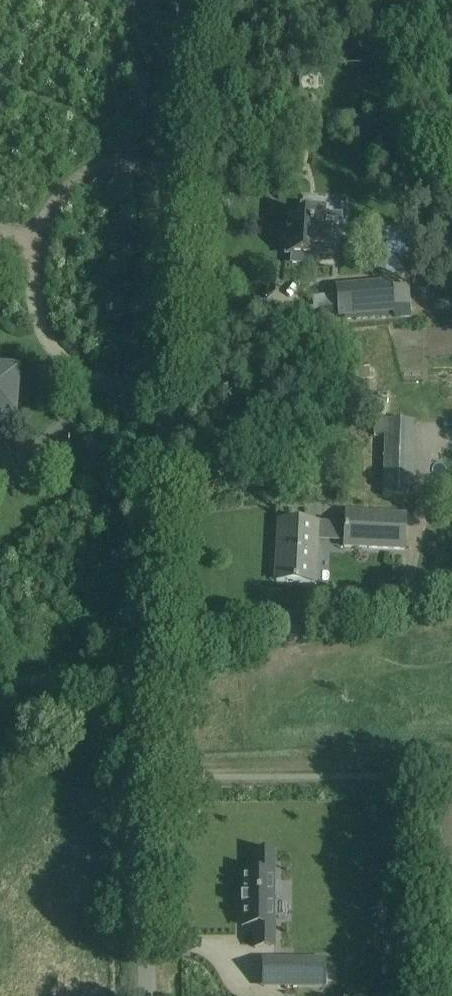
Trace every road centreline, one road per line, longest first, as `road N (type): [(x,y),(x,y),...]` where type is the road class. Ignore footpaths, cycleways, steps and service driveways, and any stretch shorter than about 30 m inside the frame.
road 1 (unclassified): [(168,995),(168,459),(210,0)]

